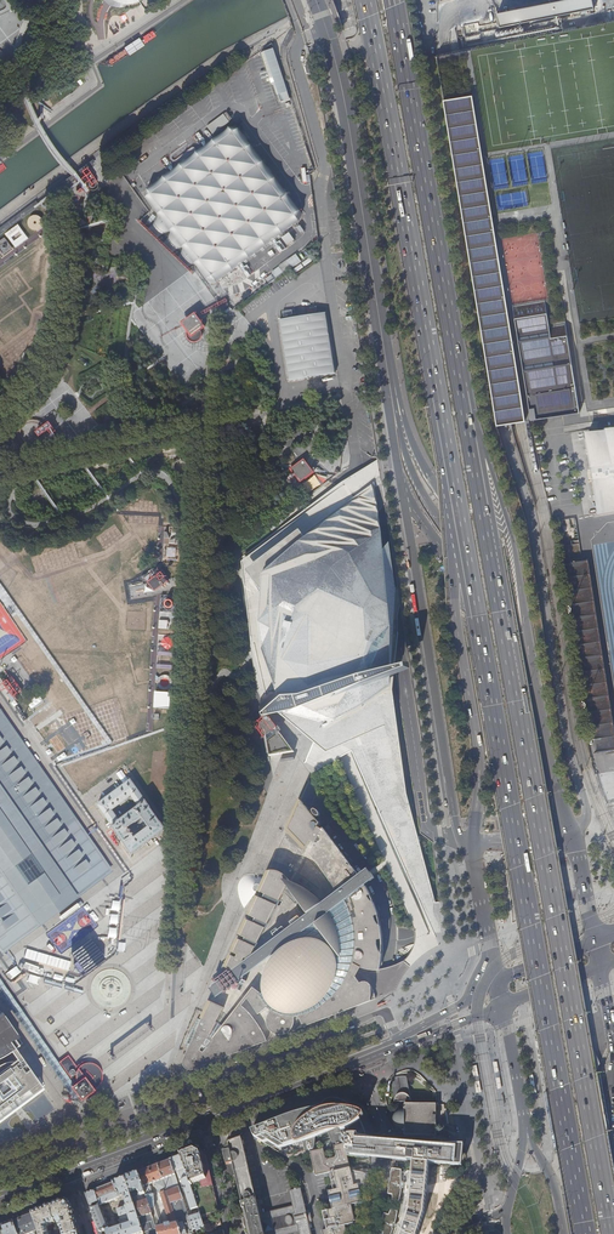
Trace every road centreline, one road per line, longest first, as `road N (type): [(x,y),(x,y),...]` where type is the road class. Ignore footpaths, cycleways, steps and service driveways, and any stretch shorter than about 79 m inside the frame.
road 1 (primary): [(602,1233),(484,582),(407,459),(390,359)]
road 2 (trunk): [(612,1233),(462,373)]
road 3 (trunk): [(439,381),(589,1233)]
road 4 (primary): [(403,494),(465,580),(517,875),(557,1109),(531,1233)]
road 5 (primary): [(575,839),(544,809),(503,577),(420,463),(390,359)]
road 6 (trunk): [(575,839),(552,770),(496,482),(462,373)]
road 7 (trunk): [(439,381),(456,608),(478,751),(469,842)]
road 8 (trunk): [(365,0),(439,381)]
road 9 (trunk): [(462,373),(395,0)]
road 10 (primary): [(403,494),(454,816),(469,842)]
road 11 (primary): [(317,0),(347,113),(373,279)]
road 12 (primary): [(0,1200),(202,1120)]
road 13 (primary): [(373,279),(403,494)]
road 14 (primary): [(202,1120),(399,1042)]
road 15 (trunk): [(521,1101),(554,1181),(564,1233)]
road 16 (primary): [(613,1197),(601,1115),(613,1066)]

